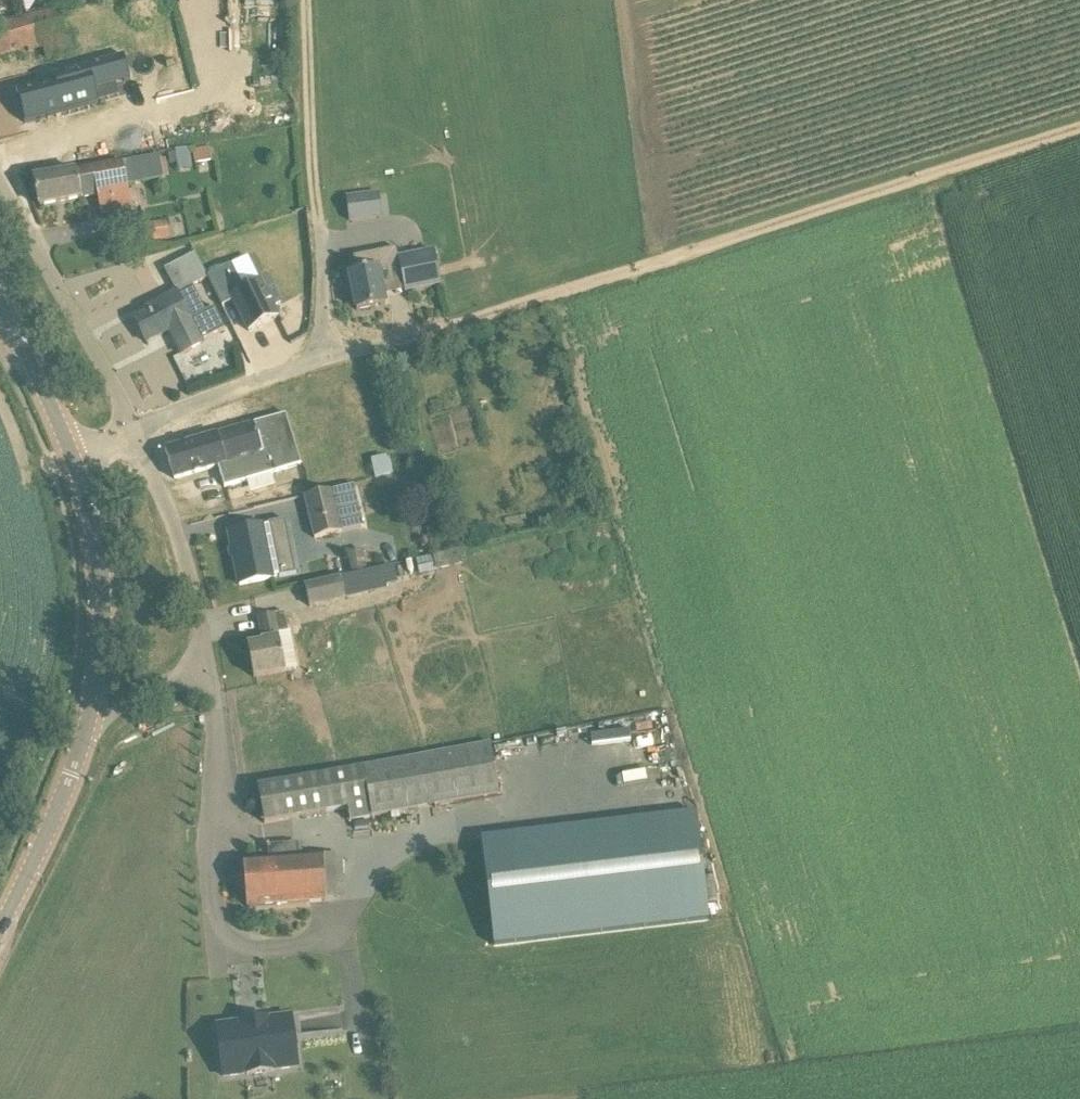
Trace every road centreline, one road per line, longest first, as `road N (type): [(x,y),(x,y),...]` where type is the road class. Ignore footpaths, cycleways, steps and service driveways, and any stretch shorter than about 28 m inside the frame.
road 1 (track): [(1079,132),(330,357),(306,0)]
road 2 (unclassified): [(98,705),(196,676),(214,647),(211,604),(137,423)]
road 3 (residential): [(137,423),(0,164)]
road 4 (tertiary): [(98,705),(103,613),(72,458)]
road 5 (tertiary): [(0,924),(73,777),(98,705)]
road 6 (unclassified): [(137,423),(330,357)]
road 7 (tertiary): [(72,458),(0,294)]

